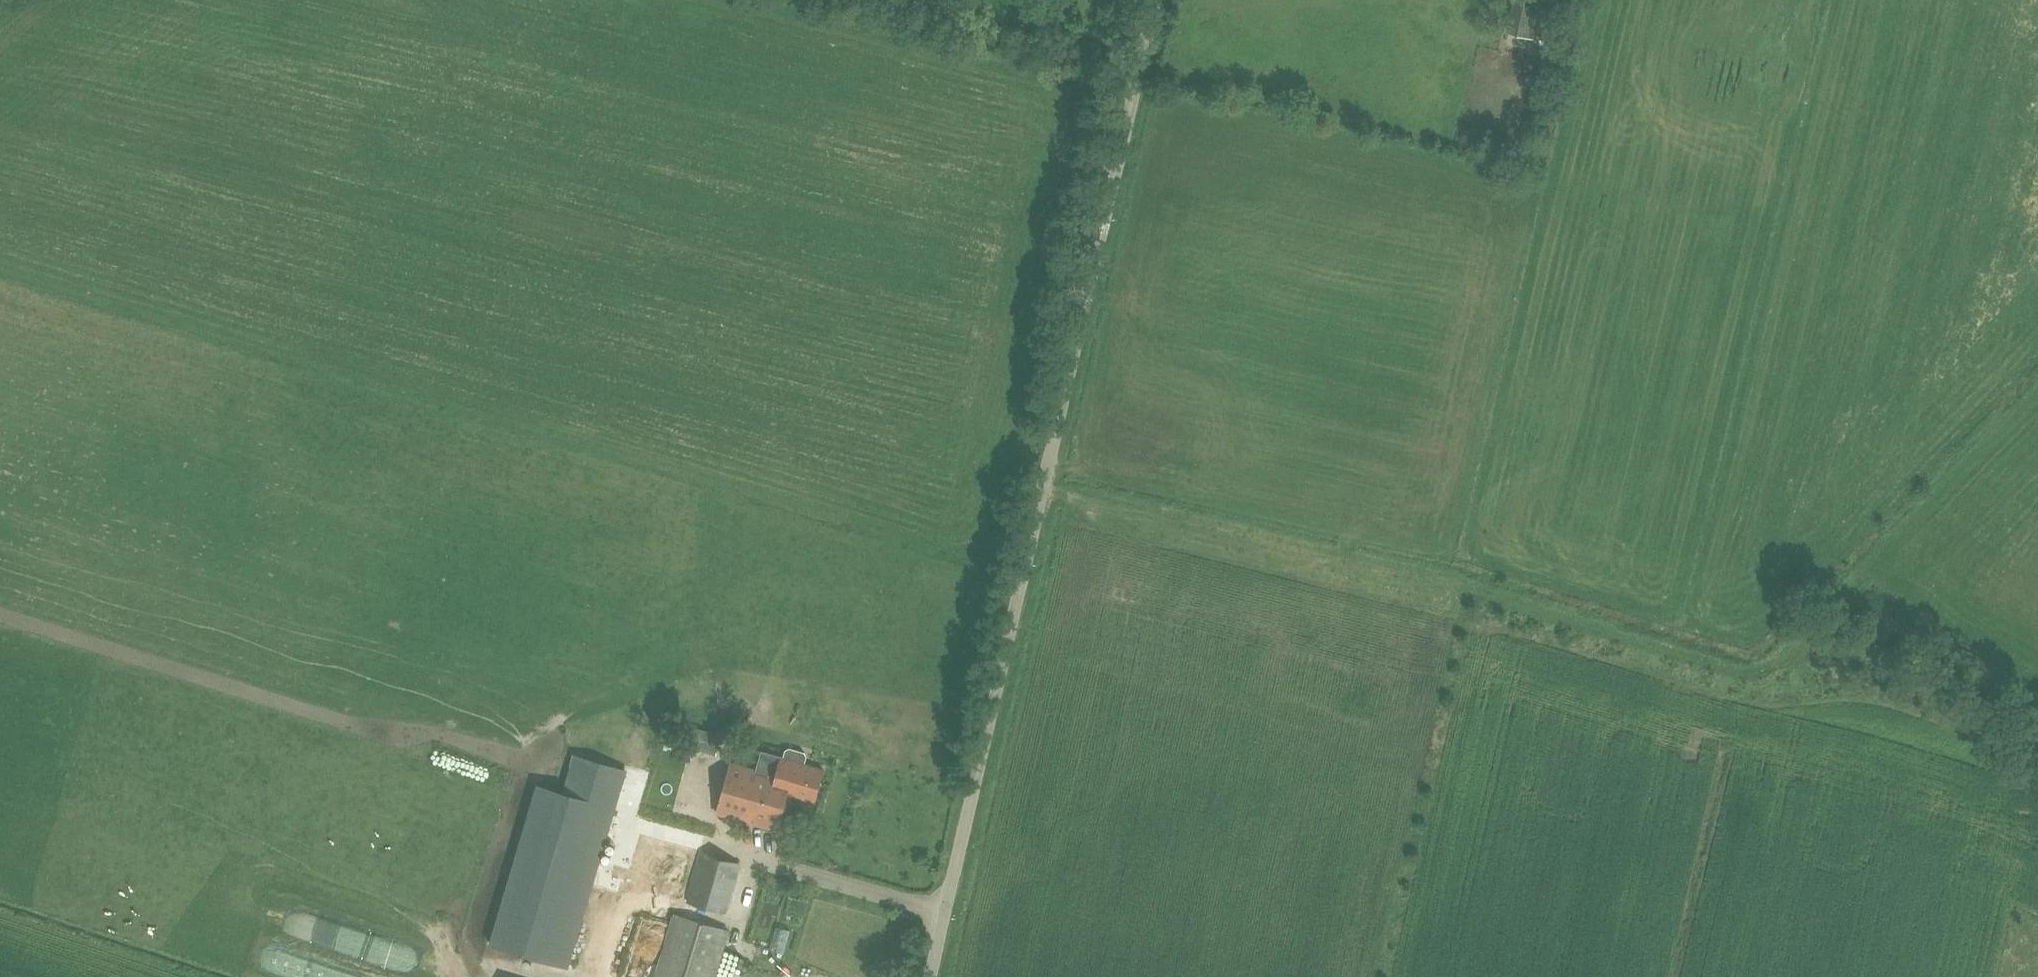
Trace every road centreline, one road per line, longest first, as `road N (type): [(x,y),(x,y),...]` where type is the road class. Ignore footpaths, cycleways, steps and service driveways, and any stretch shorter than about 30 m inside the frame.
road 1 (unclassified): [(931,976),(1156,0)]

